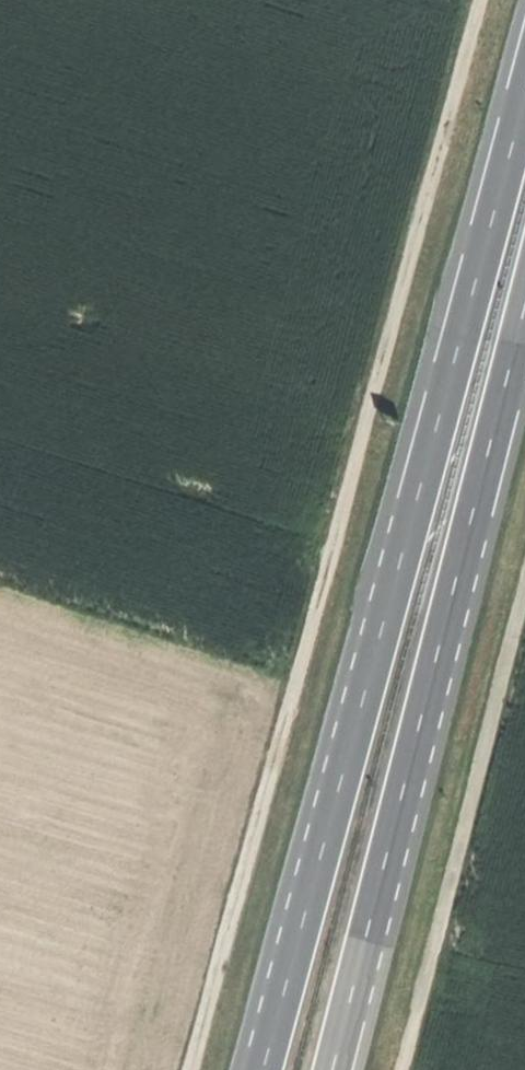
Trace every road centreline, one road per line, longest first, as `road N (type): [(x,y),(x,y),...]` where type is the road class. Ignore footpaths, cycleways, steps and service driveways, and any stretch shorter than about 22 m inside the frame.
road 1 (track): [(483,0),(200,1069)]
road 2 (trunk): [(524,89),(263,1069)]
road 3 (trunk): [(332,1069),(524,309)]
road 4 (track): [(406,1069),(524,609)]

